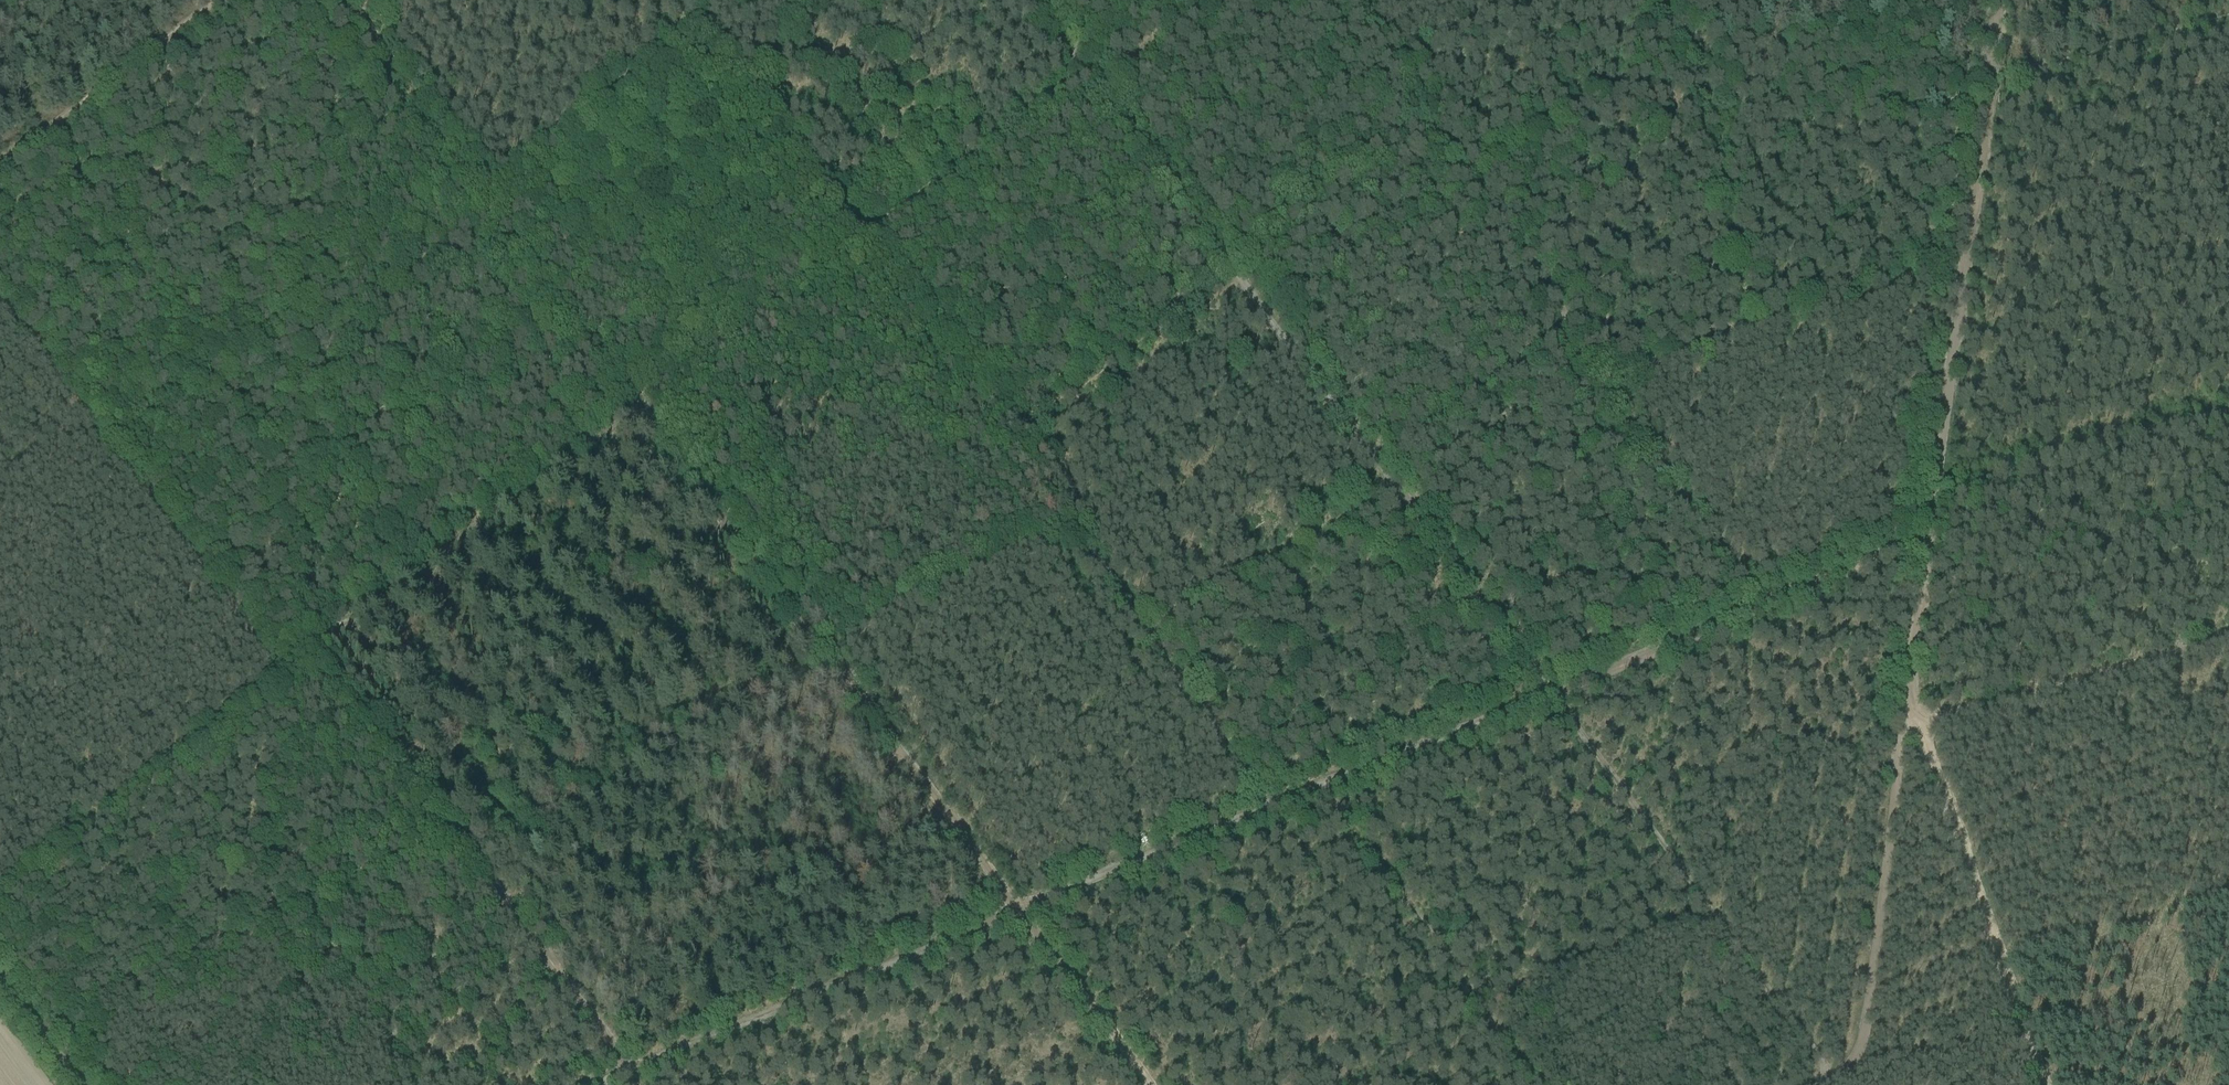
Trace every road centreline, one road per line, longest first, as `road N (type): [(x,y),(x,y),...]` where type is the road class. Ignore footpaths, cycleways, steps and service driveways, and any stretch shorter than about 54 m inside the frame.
road 1 (track): [(564,1084),(1015,912),(1932,536)]
road 2 (track): [(821,646),(1086,519),(1025,425),(1239,268),(1228,251),(1434,109),(1435,100),(1363,0)]
road 3 (track): [(1239,268),(1832,1078)]
road 4 (track): [(103,443),(272,668),(296,651),(326,664),(573,996),(617,1084)]
road 5 (track): [(2044,1084),(1916,717),(1910,675),(1919,595),(1945,475)]
road 6 (track): [(1435,100),(1813,584)]
road 7 (track): [(478,174),(646,394),(821,646)]
road 8 (track): [(821,646),(1146,1084)]
road 9 (track): [(709,8),(1025,425)]
road 10 (track): [(478,174),(103,443)]
road 11 (track): [(296,651),(644,392)]
road 12 (track): [(460,849),(805,627)]
road 13 (track): [(1816,1084),(1850,1071),(1905,721),(1916,717)]
road 14 (track): [(1987,76),(1945,475)]
road 15 (track): [(1220,0),(1091,70),(1228,251)]
road 16 (track): [(1073,525),(1269,801)]
road 17 (track): [(1998,0),(1987,76),(2228,12)]
road 18 (track): [(2228,636),(1916,717)]
road 19 (track): [(715,0),(478,174)]
road 20 (track): [(1145,633),(1232,577),(1355,517),(1391,483)]
road 21 (track): [(352,0),(478,174)]

